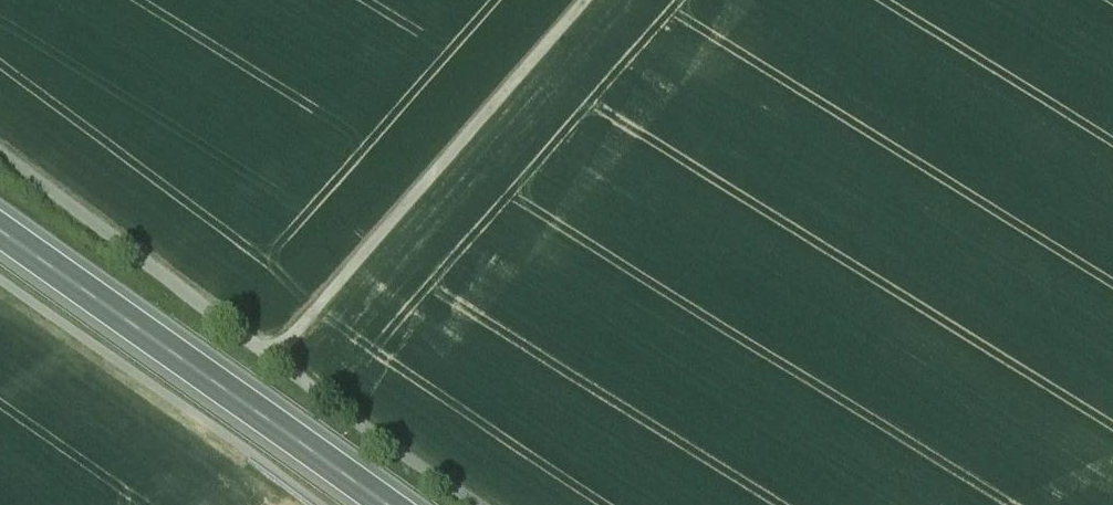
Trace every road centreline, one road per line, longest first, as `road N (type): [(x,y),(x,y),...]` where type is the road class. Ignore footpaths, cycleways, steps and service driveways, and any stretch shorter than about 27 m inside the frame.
road 1 (track): [(0,151),(478,504)]
road 2 (track): [(588,0),(275,359)]
road 3 (primary): [(381,504),(0,231)]

